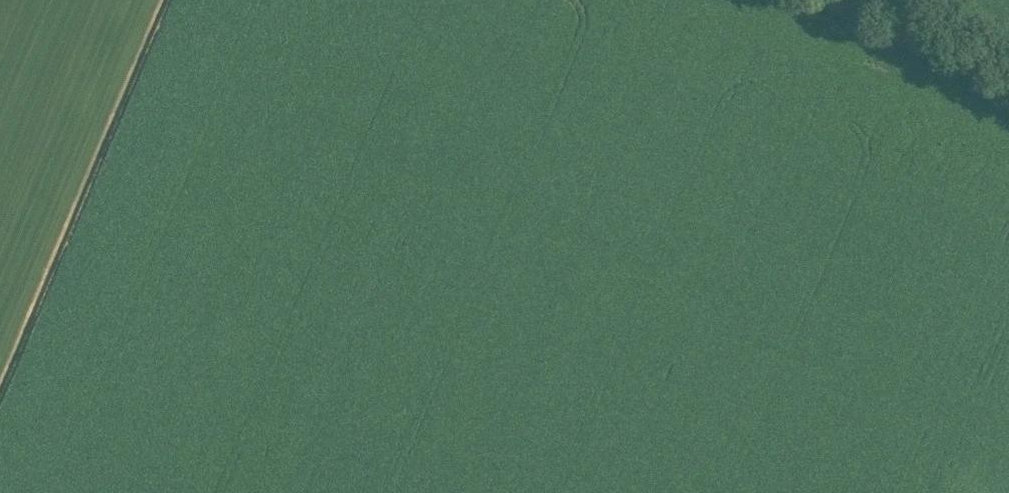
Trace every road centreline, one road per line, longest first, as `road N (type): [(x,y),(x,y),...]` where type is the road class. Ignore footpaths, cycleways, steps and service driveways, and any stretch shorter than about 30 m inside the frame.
road 1 (track): [(867,0),(1008,66)]

